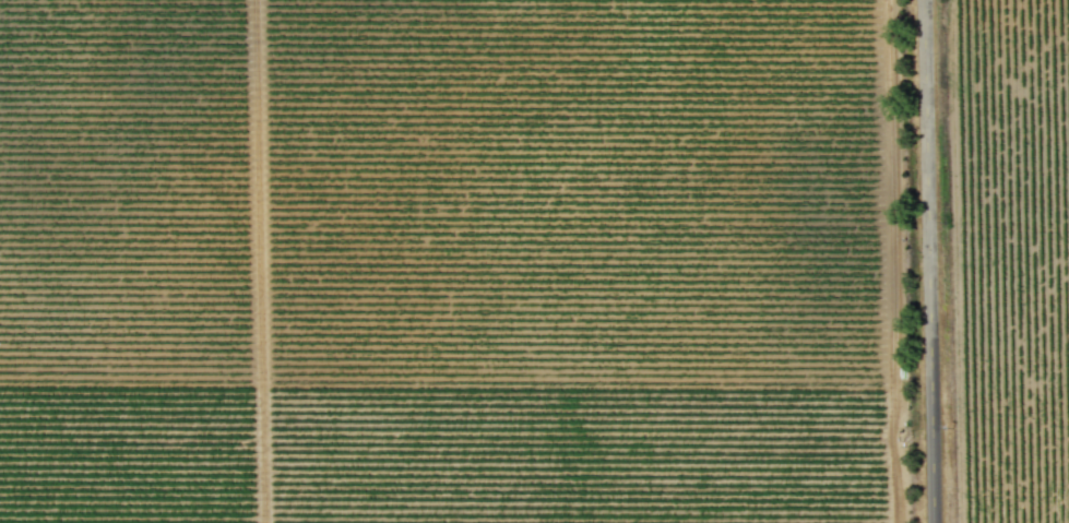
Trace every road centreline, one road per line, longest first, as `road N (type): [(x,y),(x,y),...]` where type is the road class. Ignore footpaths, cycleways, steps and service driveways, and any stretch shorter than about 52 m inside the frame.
road 1 (tertiary): [(926,0),(935,522)]

